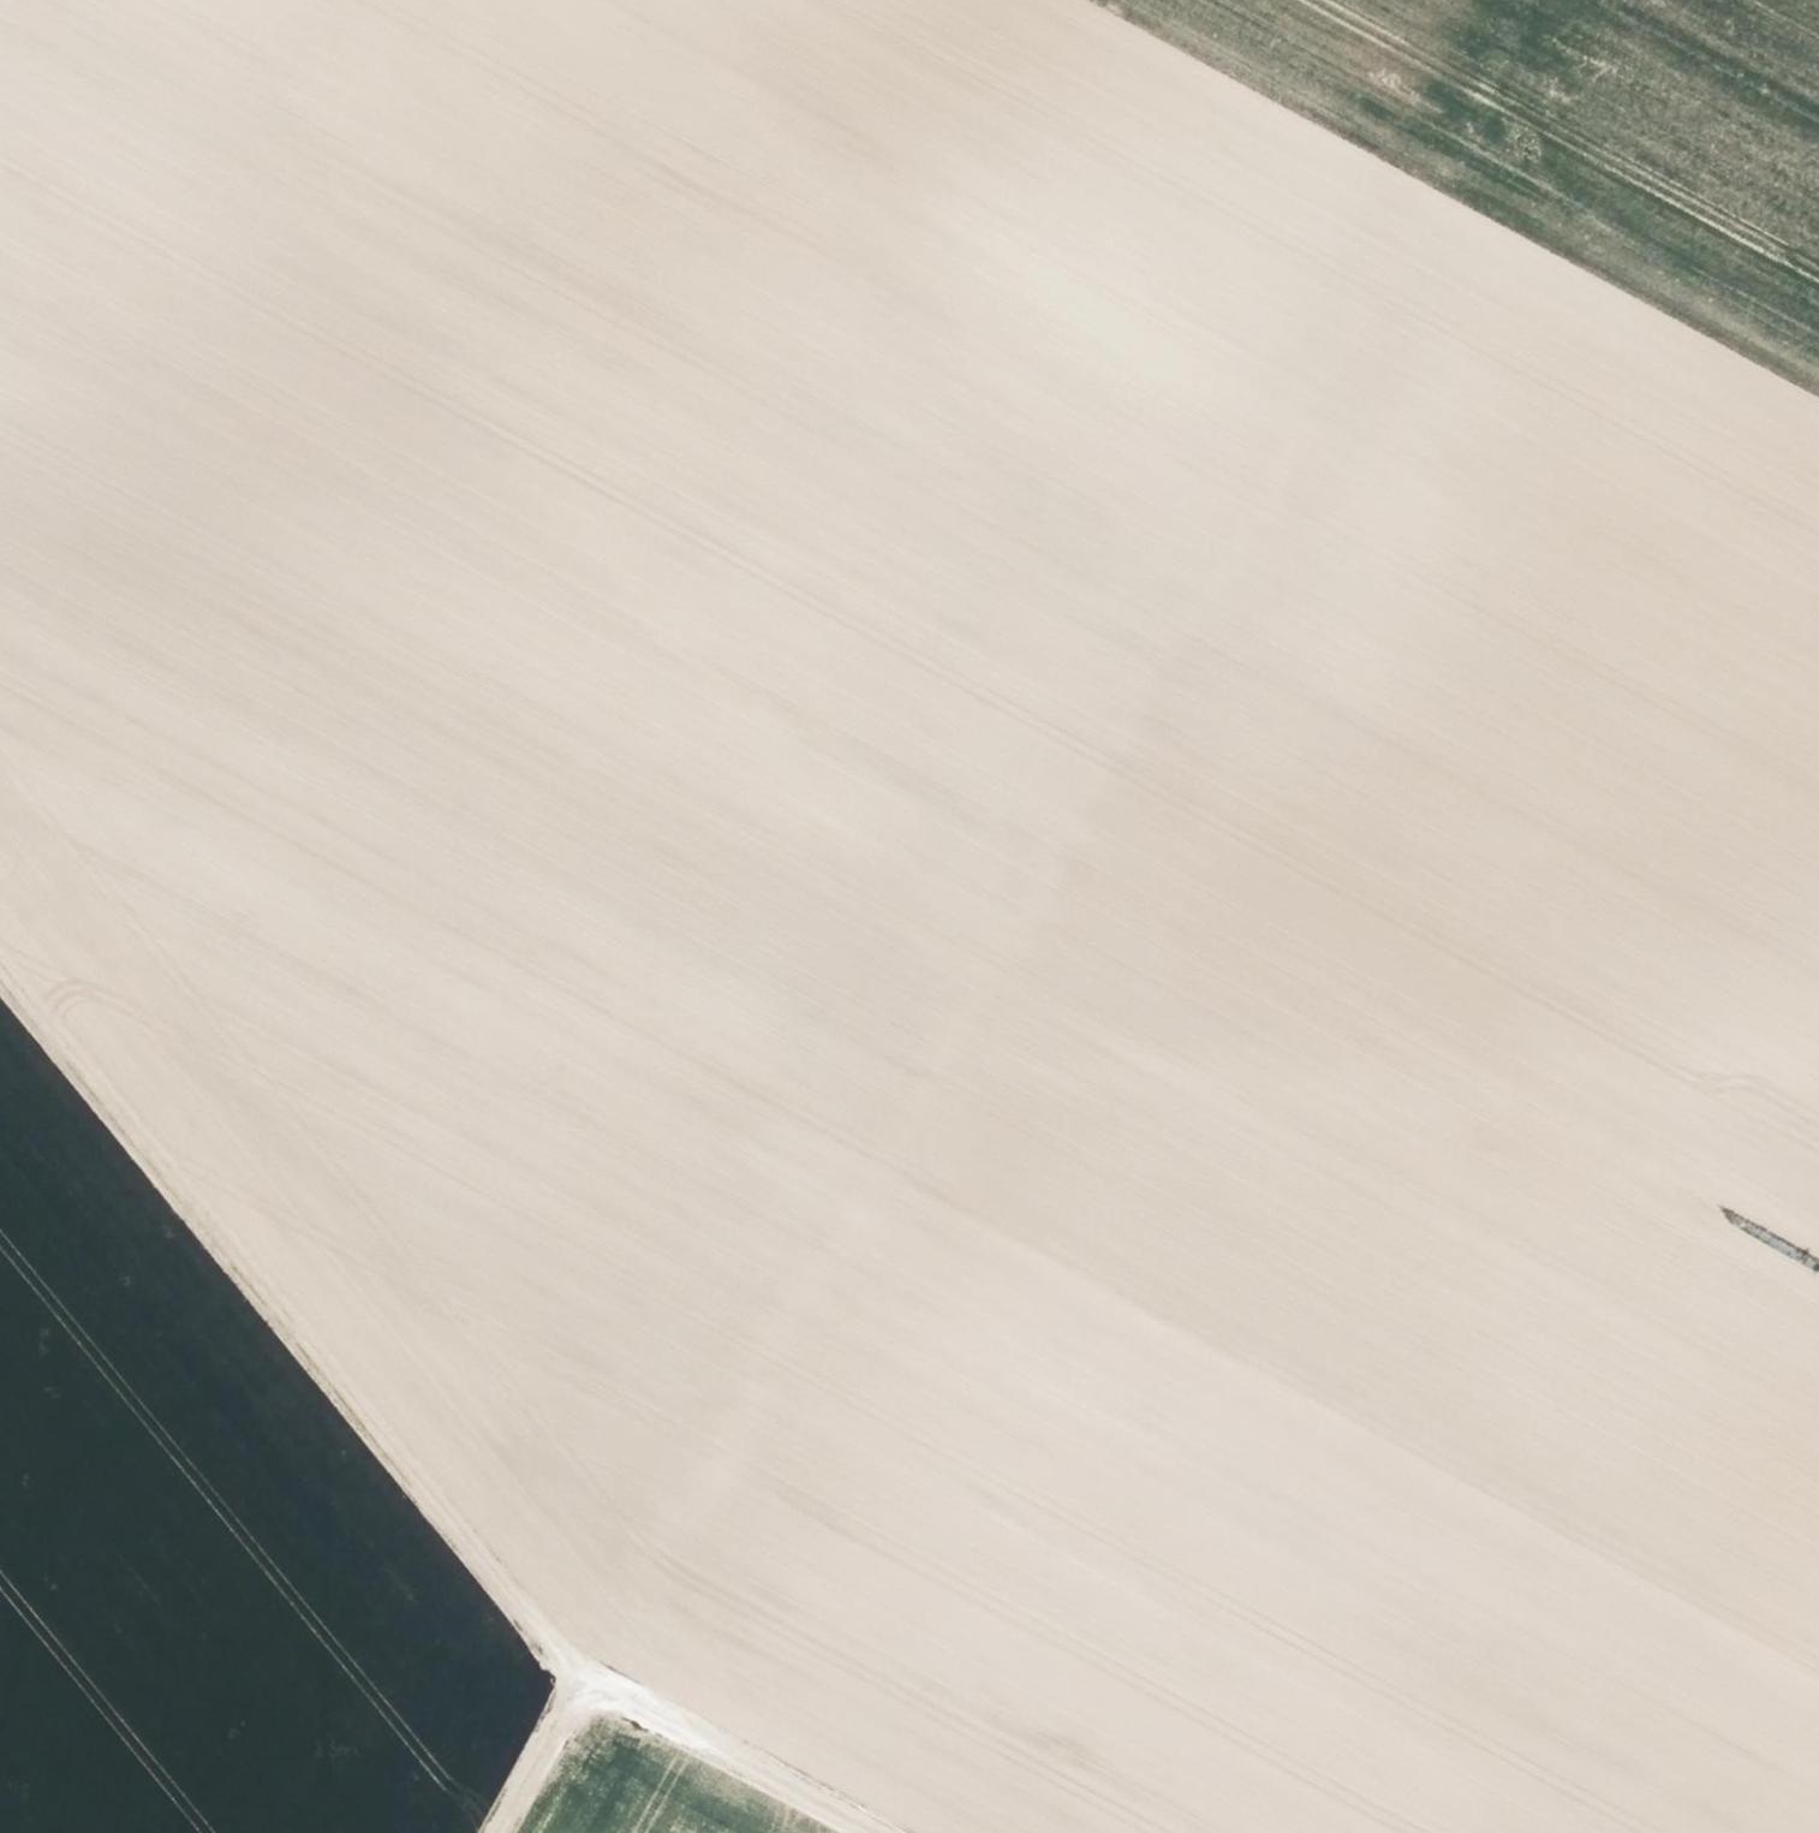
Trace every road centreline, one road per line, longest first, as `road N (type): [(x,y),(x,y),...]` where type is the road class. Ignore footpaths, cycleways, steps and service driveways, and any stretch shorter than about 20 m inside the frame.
road 1 (track): [(0,965),(559,1656),(577,1708)]
road 2 (track): [(869,1832),(645,1711),(577,1708)]
road 3 (track): [(506,1832),(577,1708)]

